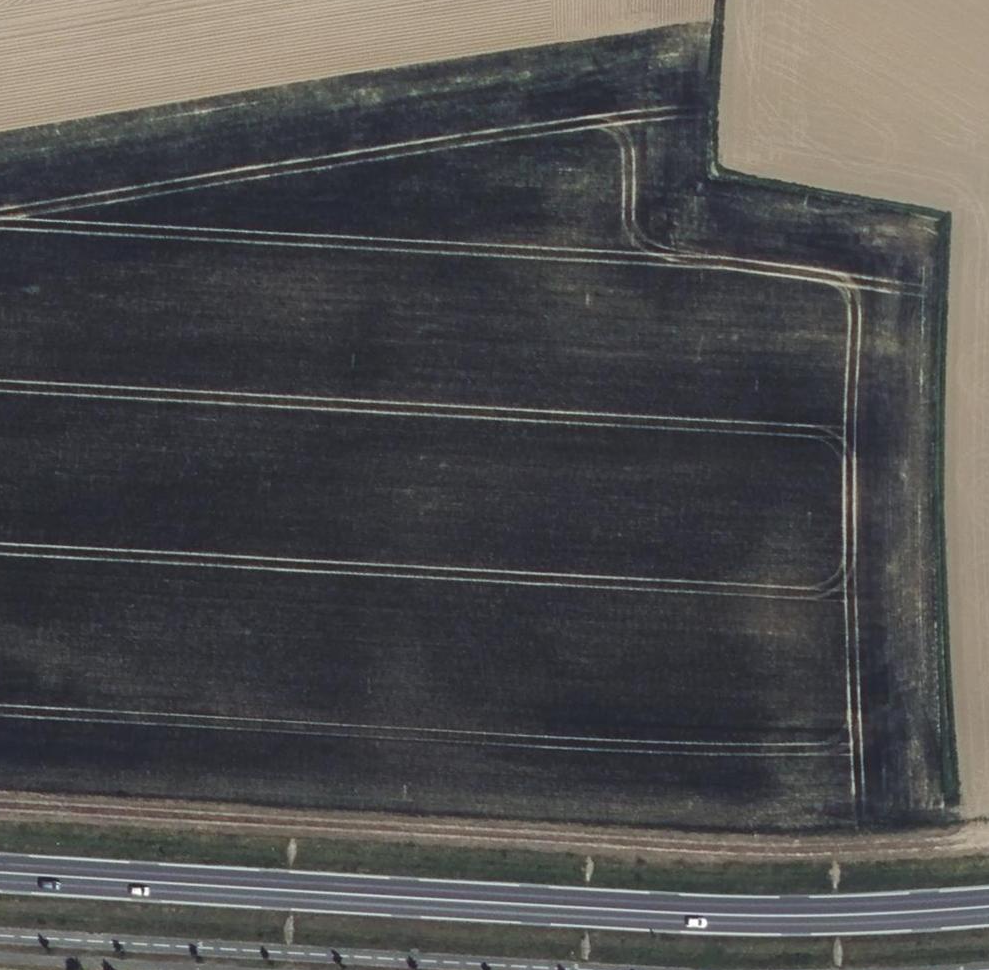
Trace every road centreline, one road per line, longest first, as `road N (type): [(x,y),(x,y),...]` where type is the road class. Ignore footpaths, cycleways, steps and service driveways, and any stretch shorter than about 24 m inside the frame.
road 1 (primary): [(988,906),(756,916),(0,872)]

